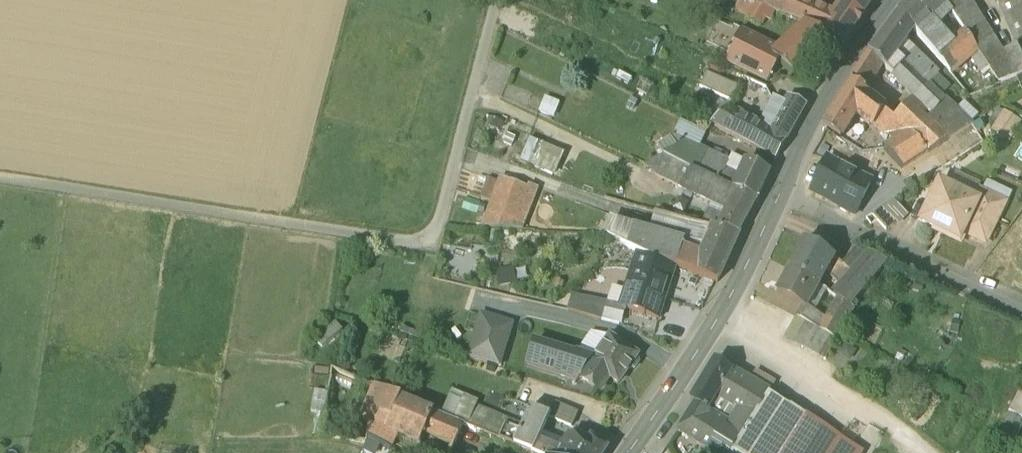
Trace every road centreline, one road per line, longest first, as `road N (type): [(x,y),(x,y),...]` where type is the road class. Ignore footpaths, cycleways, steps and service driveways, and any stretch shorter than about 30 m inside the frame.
road 1 (track): [(0,179),(431,243),(498,0)]
road 2 (secondary): [(621,452),(697,344),(779,186)]
road 3 (residential): [(1021,310),(779,186)]
road 4 (secondary): [(779,186),(890,0)]

